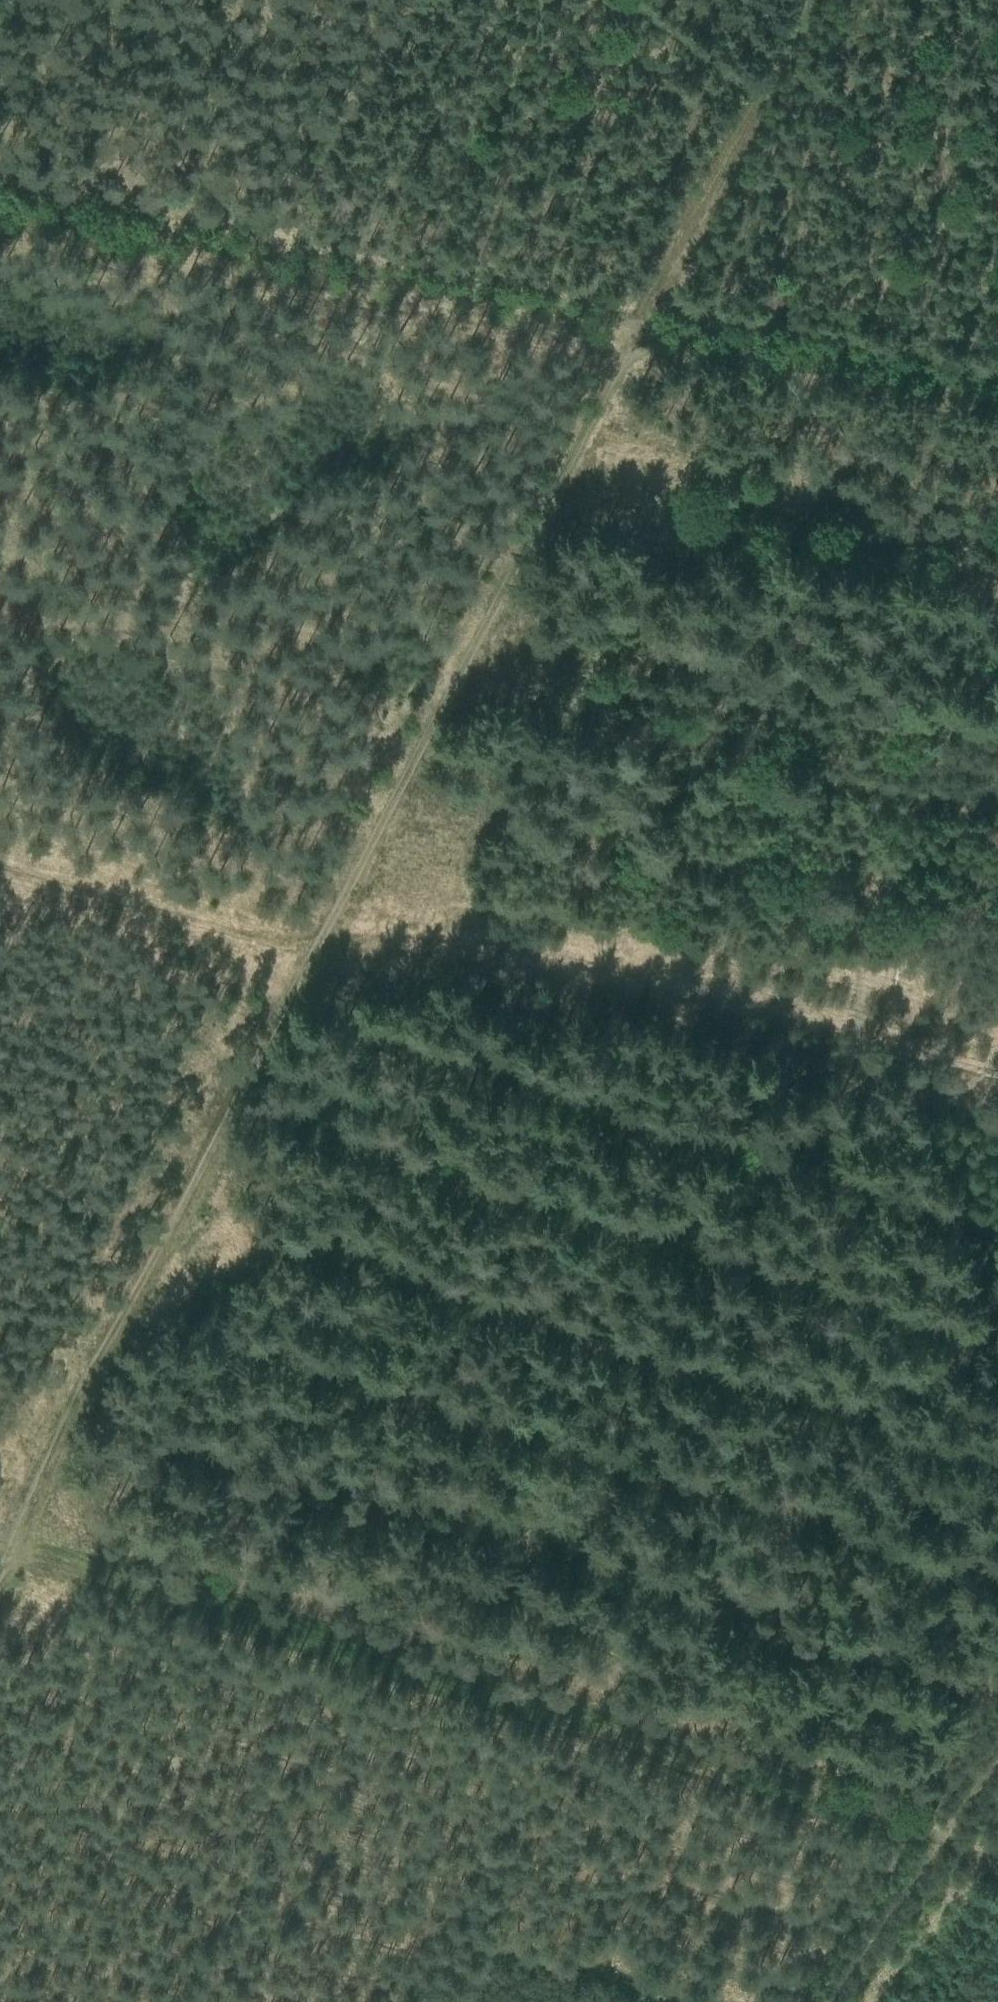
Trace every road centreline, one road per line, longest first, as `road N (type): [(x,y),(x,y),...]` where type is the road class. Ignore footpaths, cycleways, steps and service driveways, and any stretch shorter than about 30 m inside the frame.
road 1 (track): [(628,324),(27,1534)]
road 2 (track): [(997,393),(0,201)]

